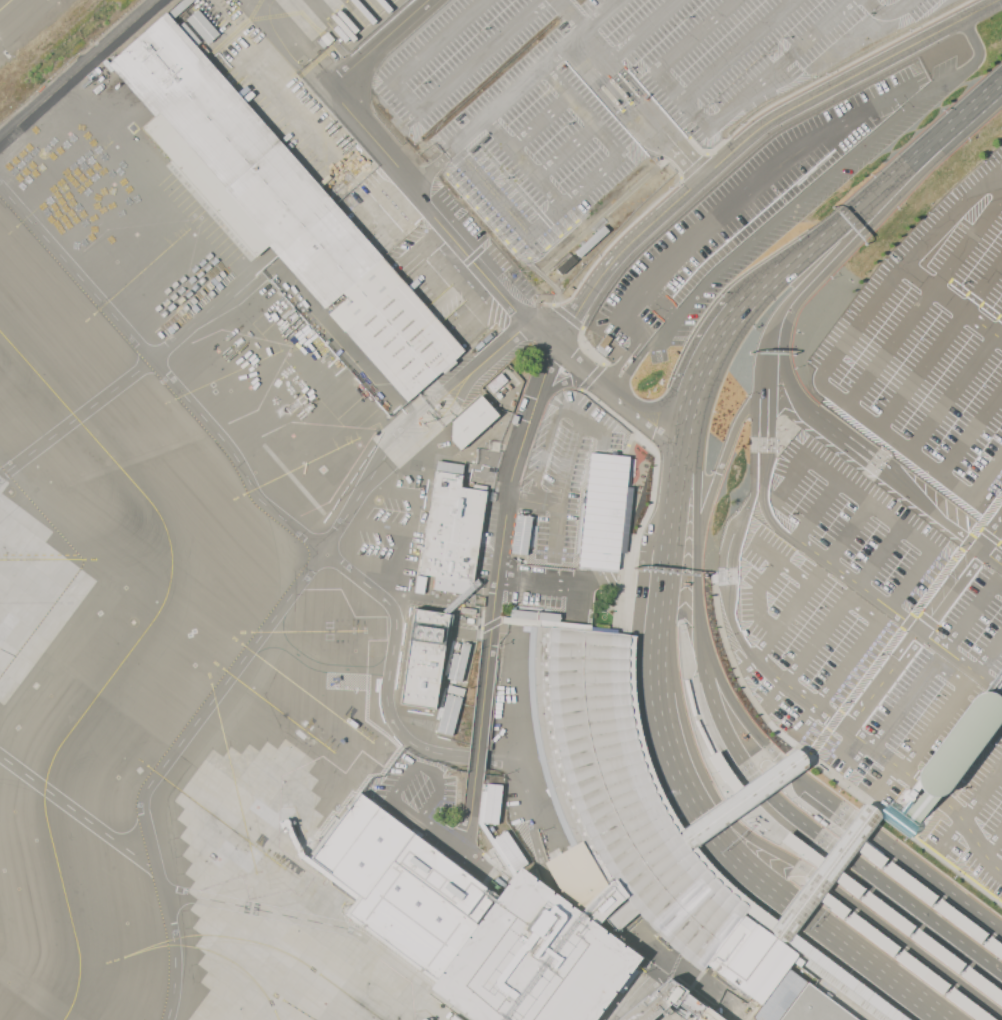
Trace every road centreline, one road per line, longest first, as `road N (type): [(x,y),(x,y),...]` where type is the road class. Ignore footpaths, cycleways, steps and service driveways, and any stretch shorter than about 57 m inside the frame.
road 1 (trunk): [(669,548),(660,700),(677,766),(700,810),(751,874),(949,1019)]
road 2 (residential): [(998,0),(762,126),(630,241)]
road 3 (residential): [(558,346),(509,479),(478,739)]
road 4 (residential): [(411,182),(337,90),(341,76),(427,0)]
road 5 (residential): [(558,346),(514,310),(411,182)]
road 6 (trunk): [(915,157),(785,267)]
road 7 (residential): [(680,446),(558,346)]
road 8 (trunk): [(739,312),(704,364),(680,446)]
road 9 (residential): [(630,241),(598,276),(558,346)]

